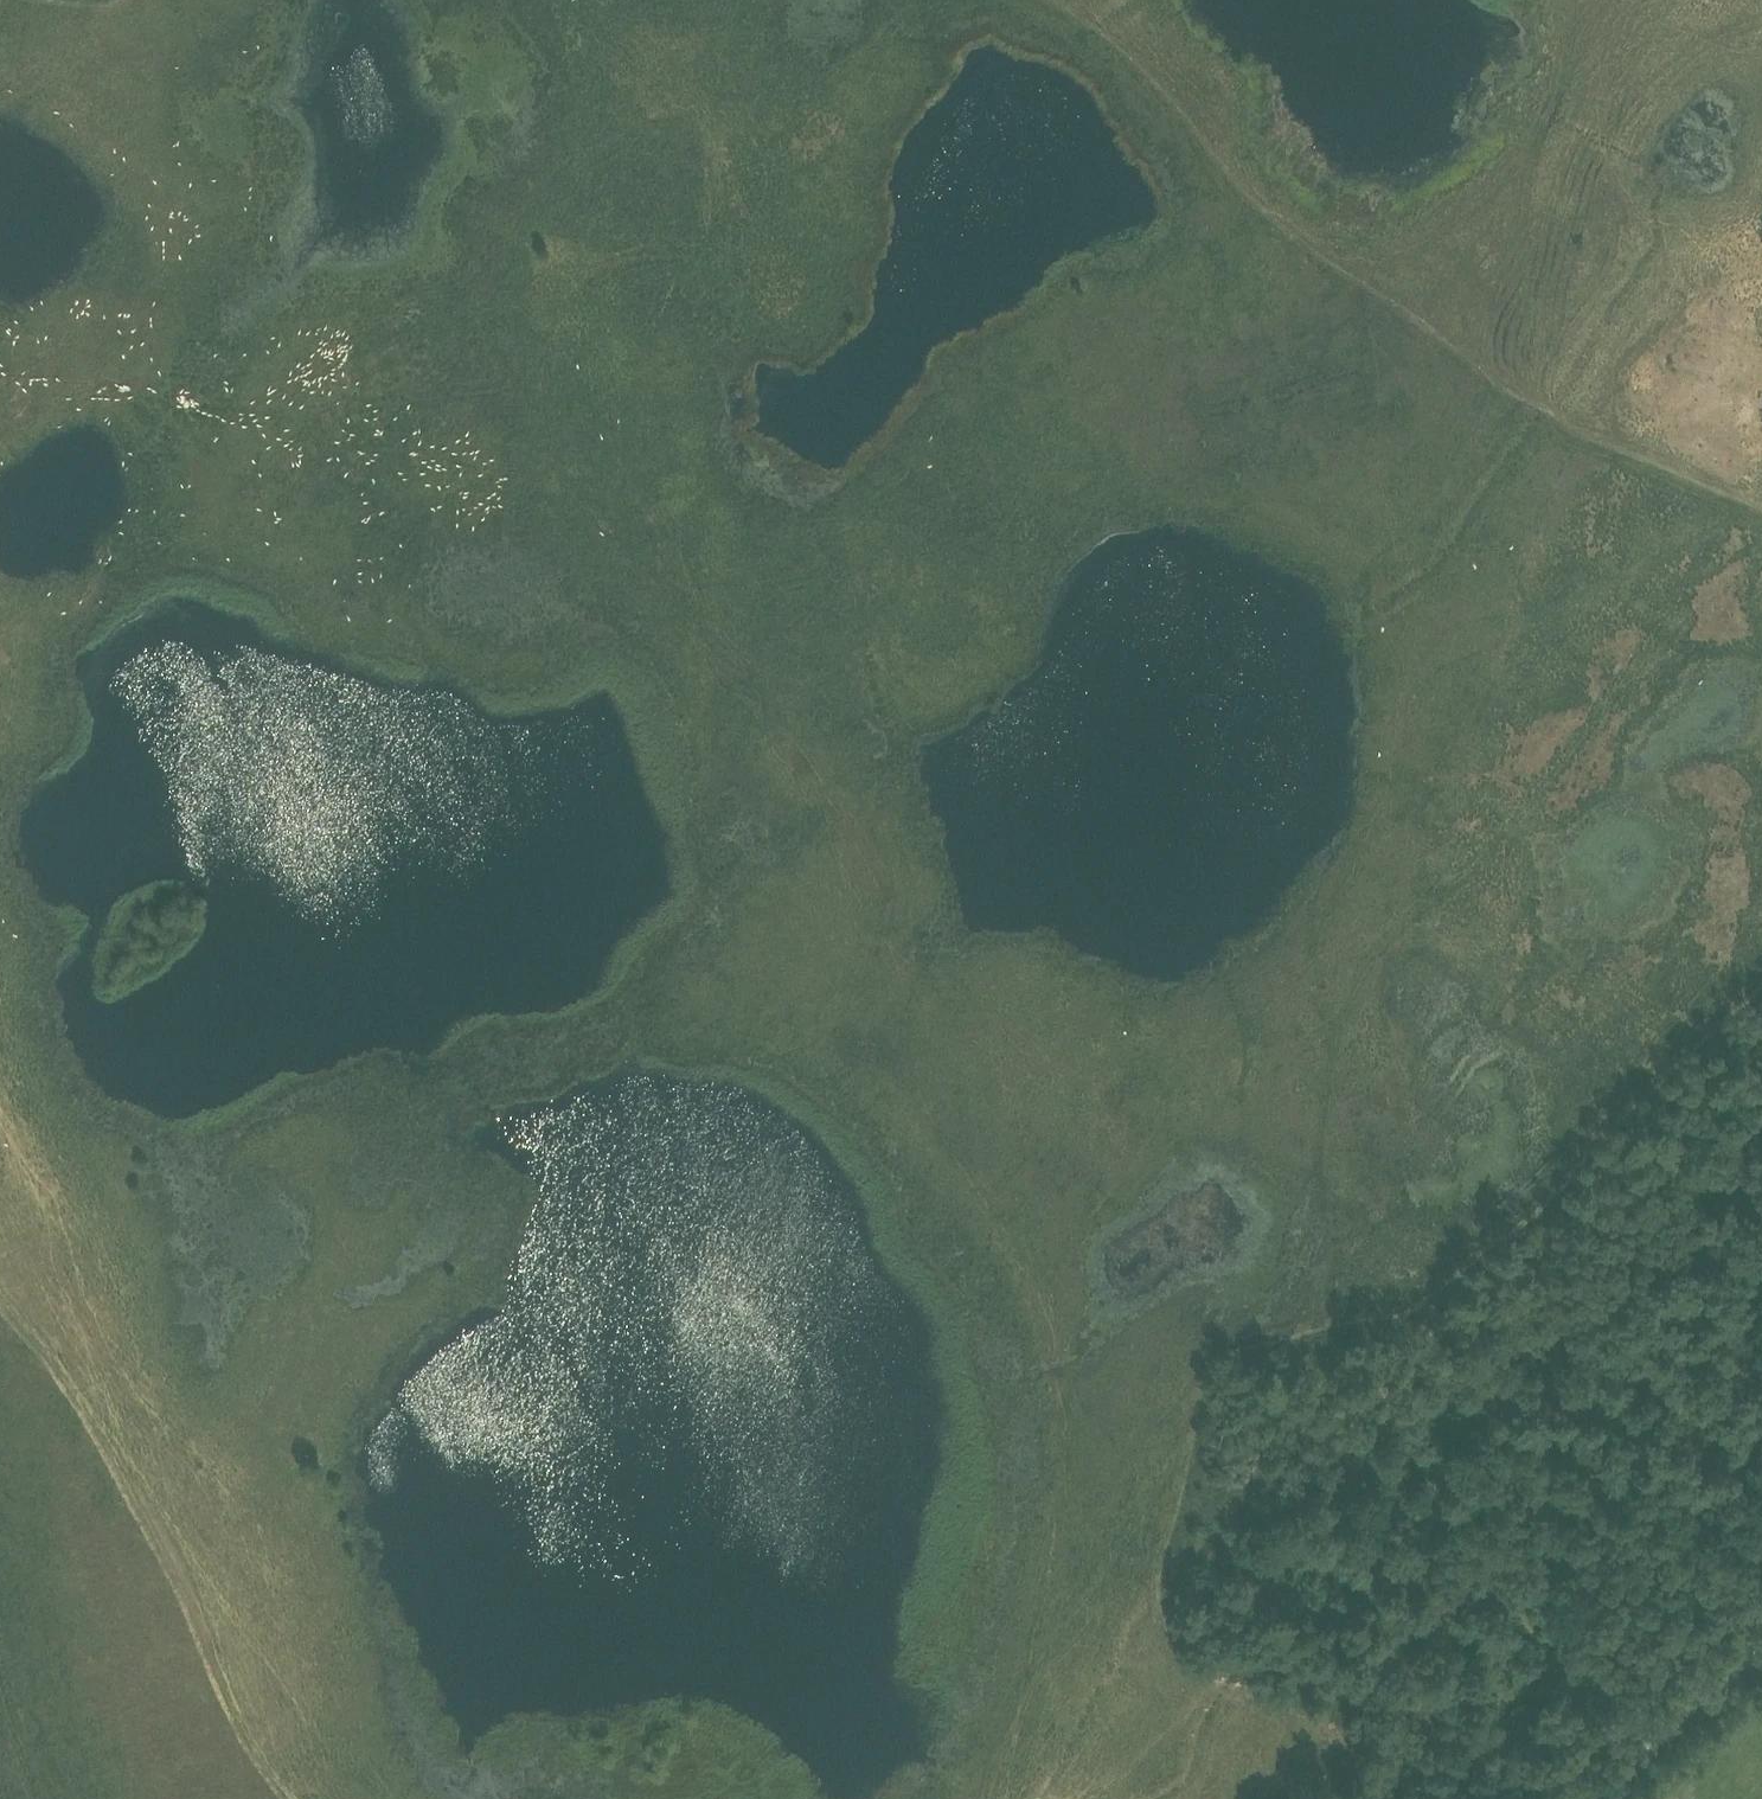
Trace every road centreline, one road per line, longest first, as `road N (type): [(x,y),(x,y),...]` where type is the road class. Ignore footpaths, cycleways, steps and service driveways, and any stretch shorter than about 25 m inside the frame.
road 1 (track): [(1761,1637),(1570,1798)]

